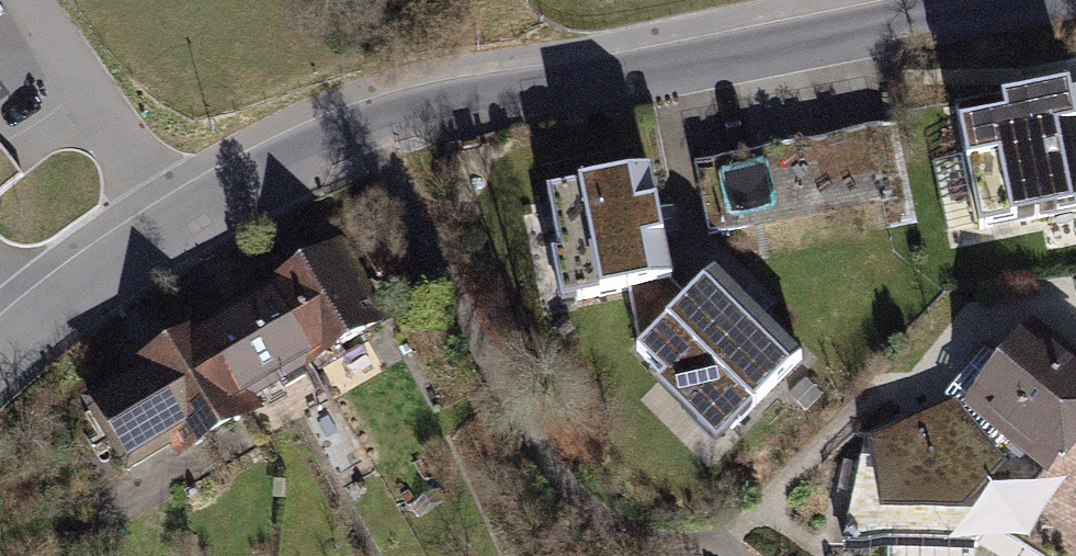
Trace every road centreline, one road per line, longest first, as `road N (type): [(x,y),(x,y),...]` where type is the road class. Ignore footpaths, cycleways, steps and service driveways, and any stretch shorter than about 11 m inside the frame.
road 1 (residential): [(1025,0),(445,108),(276,170),(173,228)]
road 2 (residential): [(29,0),(173,228)]
road 3 (residential): [(173,228),(0,361)]

